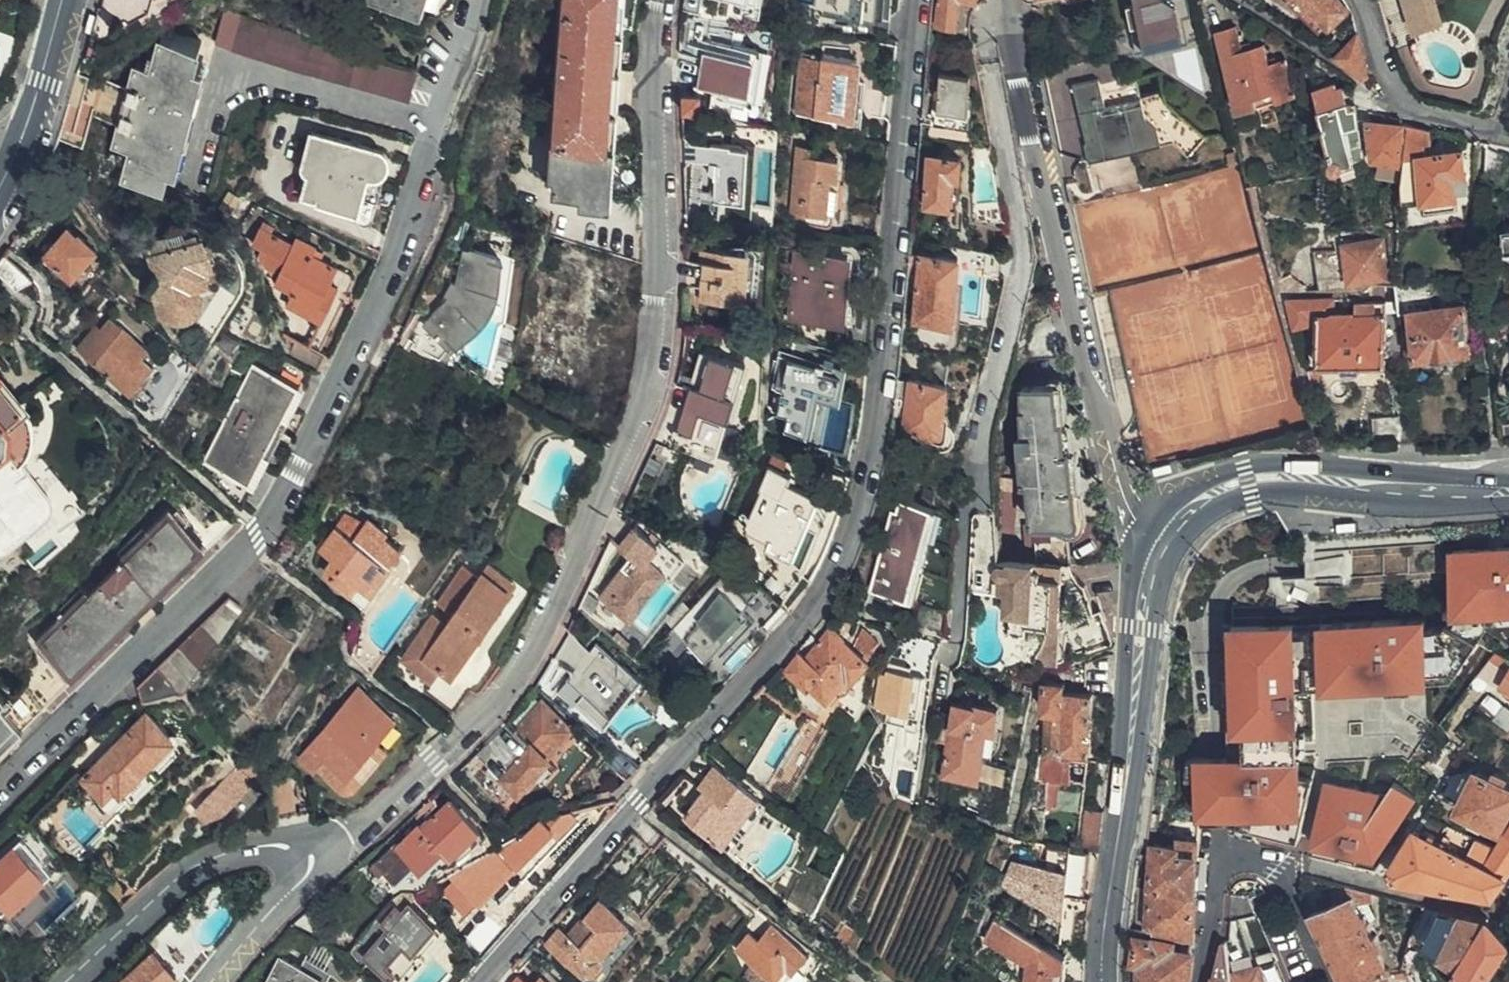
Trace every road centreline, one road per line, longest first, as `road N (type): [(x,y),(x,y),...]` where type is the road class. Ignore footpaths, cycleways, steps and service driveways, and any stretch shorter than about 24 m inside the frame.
road 1 (residential): [(476,981),(785,636),(833,566),(856,504),(880,387),(919,0)]
road 2 (residential): [(659,0),(660,307),(655,358),(626,451),(541,633),(480,715),(349,834),(303,859)]
road 3 (residential): [(433,127),(414,219),(295,469),(254,537),(0,789)]
road 4 (residential): [(1004,0),(1120,488),(1135,517),(1164,538)]
road 5 (secondary): [(1103,981),(1105,906),(1128,771),(1143,594),(1164,538)]
road 6 (secondary): [(1164,538),(1202,497),(1247,480),(1432,488)]
road 7 (residential): [(70,981),(201,867),(286,848),(303,859)]
road 8 (residential): [(1257,862),(1291,862),(1483,908),(1500,906),(1508,893)]
road 9 (residential): [(1508,145),(1394,95),(1356,0)]
road 10 (primary): [(0,186),(43,83),(65,0)]
road 11 (residential): [(214,981),(294,891),(303,859)]
road 12 (residential): [(1200,981),(1218,876),(1235,862),(1257,862)]
road 13 (residential): [(1257,862),(1323,981)]

